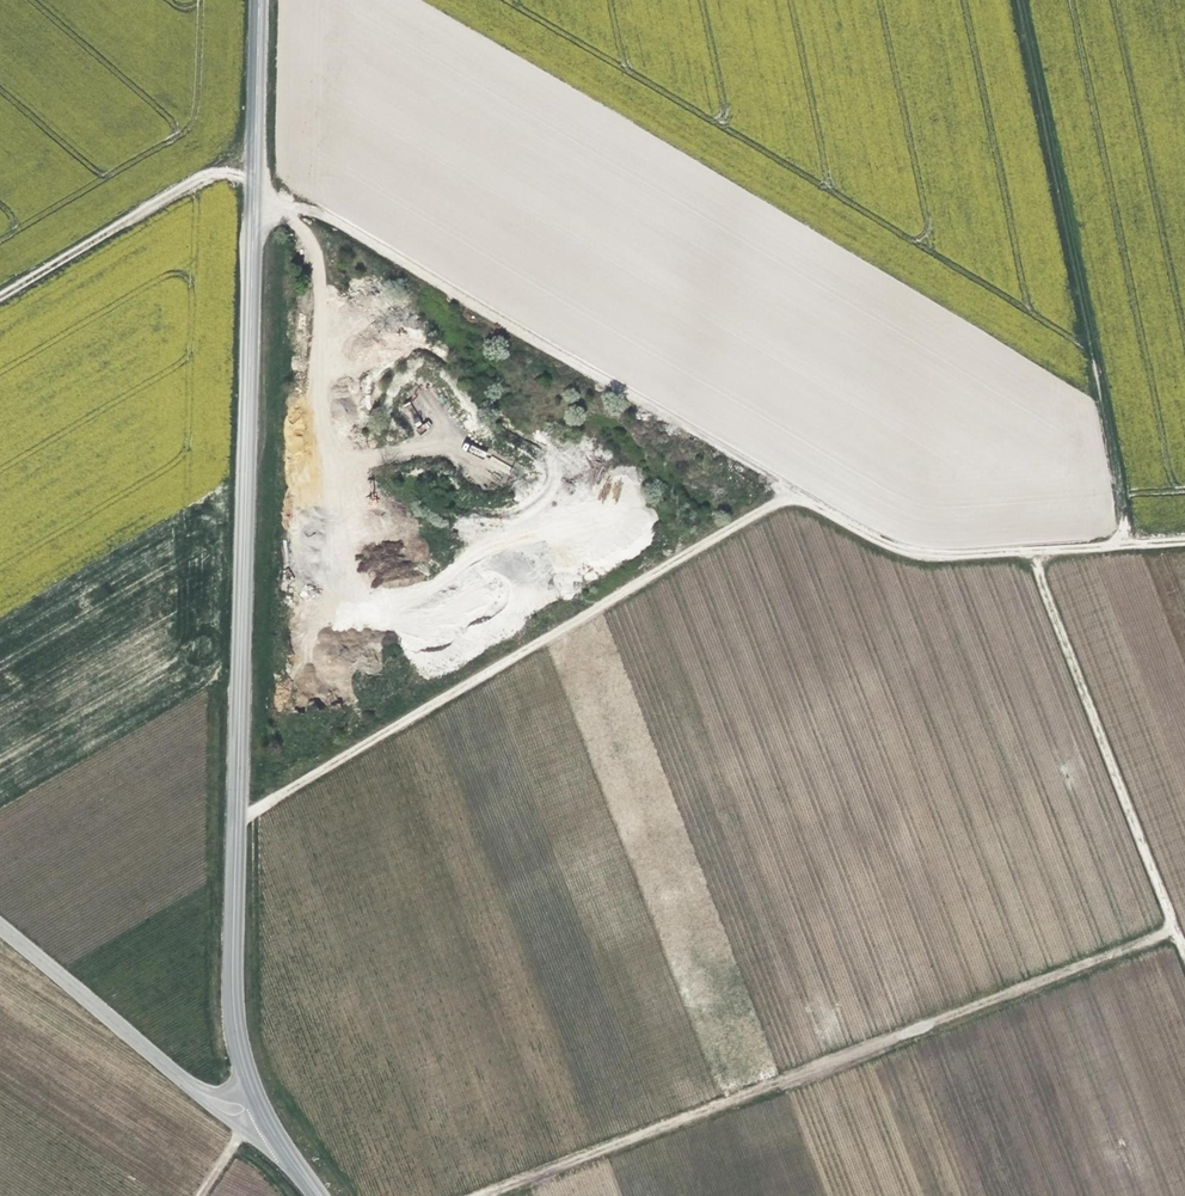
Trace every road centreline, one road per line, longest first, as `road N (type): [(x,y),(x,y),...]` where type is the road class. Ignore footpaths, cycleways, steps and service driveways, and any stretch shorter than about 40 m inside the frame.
road 1 (tertiary): [(253,1098),(233,995),(260,0)]
road 2 (track): [(1184,542),(956,555),(894,548),(316,212),(254,207)]
road 3 (track): [(1177,932),(484,1195)]
road 4 (track): [(795,494),(238,820)]
road 5 (track): [(1032,551),(1184,953)]
road 6 (track): [(255,182),(220,175),(0,302)]
road 7 (unclassified): [(174,1074),(0,928)]
road 8 (unclassified): [(174,1074),(221,1116),(285,1150)]

